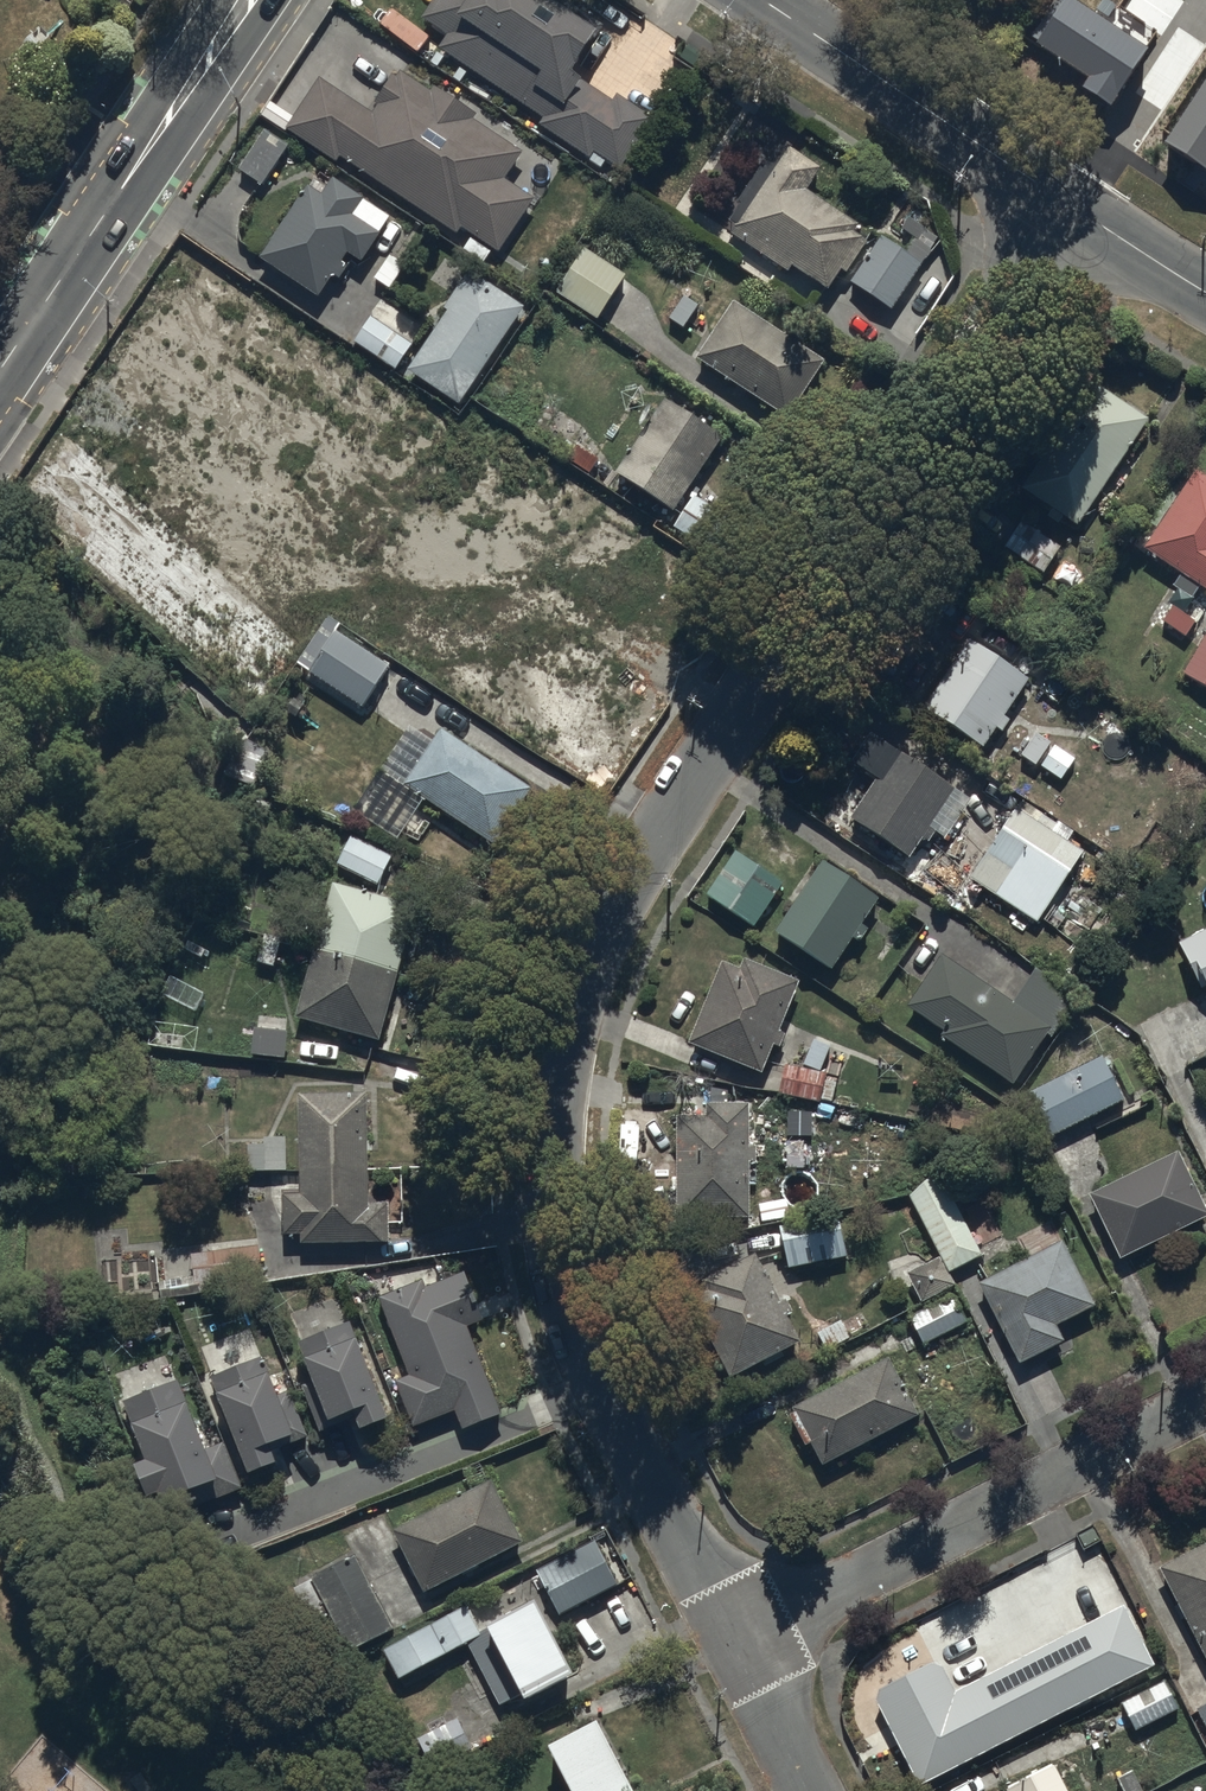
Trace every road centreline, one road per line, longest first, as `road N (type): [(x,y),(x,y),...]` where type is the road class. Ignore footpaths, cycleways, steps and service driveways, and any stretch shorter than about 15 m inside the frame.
road 1 (residential): [(736,1641),(602,1380),(574,1294),(558,1194),(569,1029),(590,959),(627,883),(1080,211)]
road 2 (residential): [(1205,1405),(736,1641)]
road 3 (tertiary): [(248,0),(0,372)]
road 4 (tertiary): [(762,0),(1080,211)]
road 5 (residential): [(812,1790),(736,1641)]
road 6 (tertiary): [(1080,211),(1205,292)]

